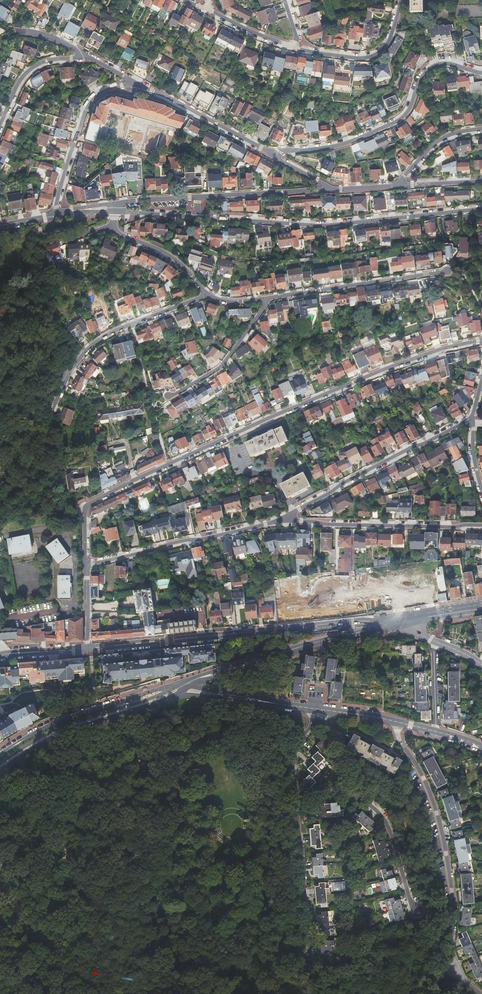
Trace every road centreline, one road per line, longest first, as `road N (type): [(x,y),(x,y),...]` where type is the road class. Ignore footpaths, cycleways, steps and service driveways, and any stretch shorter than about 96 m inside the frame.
road 1 (residential): [(481,341),(384,371),(85,506),(86,565)]
road 2 (track): [(195,748),(124,764),(87,798),(62,858),(67,910),(29,977)]
road 3 (tertiary): [(88,648),(393,623)]
road 4 (residential): [(395,721),(440,824),(453,955),(465,982),(481,993)]
road 5 (residential): [(202,217),(319,226),(481,209)]
road 6 (track): [(219,742),(195,748),(178,800),(177,846),(203,885),(211,923),(227,932),(248,924)]
road 7 (residential): [(268,152),(328,147),(396,121),(430,65),(481,72)]
road 8 (residential): [(270,523),(472,417)]
road 9 (secondary): [(393,623),(179,688)]
road 10 (residential): [(481,527),(270,523)]
road 11 (residential): [(50,415),(73,365),(99,339),(205,293)]
road 12 (track): [(248,924),(265,878),(262,797),(244,755),(219,742)]
road 13 (residential): [(86,565),(270,523)]
road 14 (residential): [(295,797),(352,796),(375,809),(390,830),(411,906)]
road 15 (residential): [(266,298),(448,272)]
road 16 (residential): [(143,85),(90,100),(56,215)]
road 17 (residential): [(308,958),(295,797)]
road 18 (secondary): [(0,767),(52,734),(138,705)]
road 19 (residential): [(268,152),(143,85)]
road 20 (residential): [(170,397),(221,367),(266,298)]
road 21 (residential): [(397,0),(386,42),(366,56),(294,48)]
road 22 (tertiary): [(179,688),(314,709)]
road 23 (track): [(124,764),(14,791),(0,804)]
road 24 (residential): [(95,60),(49,61),(27,72),(0,124)]
road 25 (residential): [(328,190),(203,196)]

